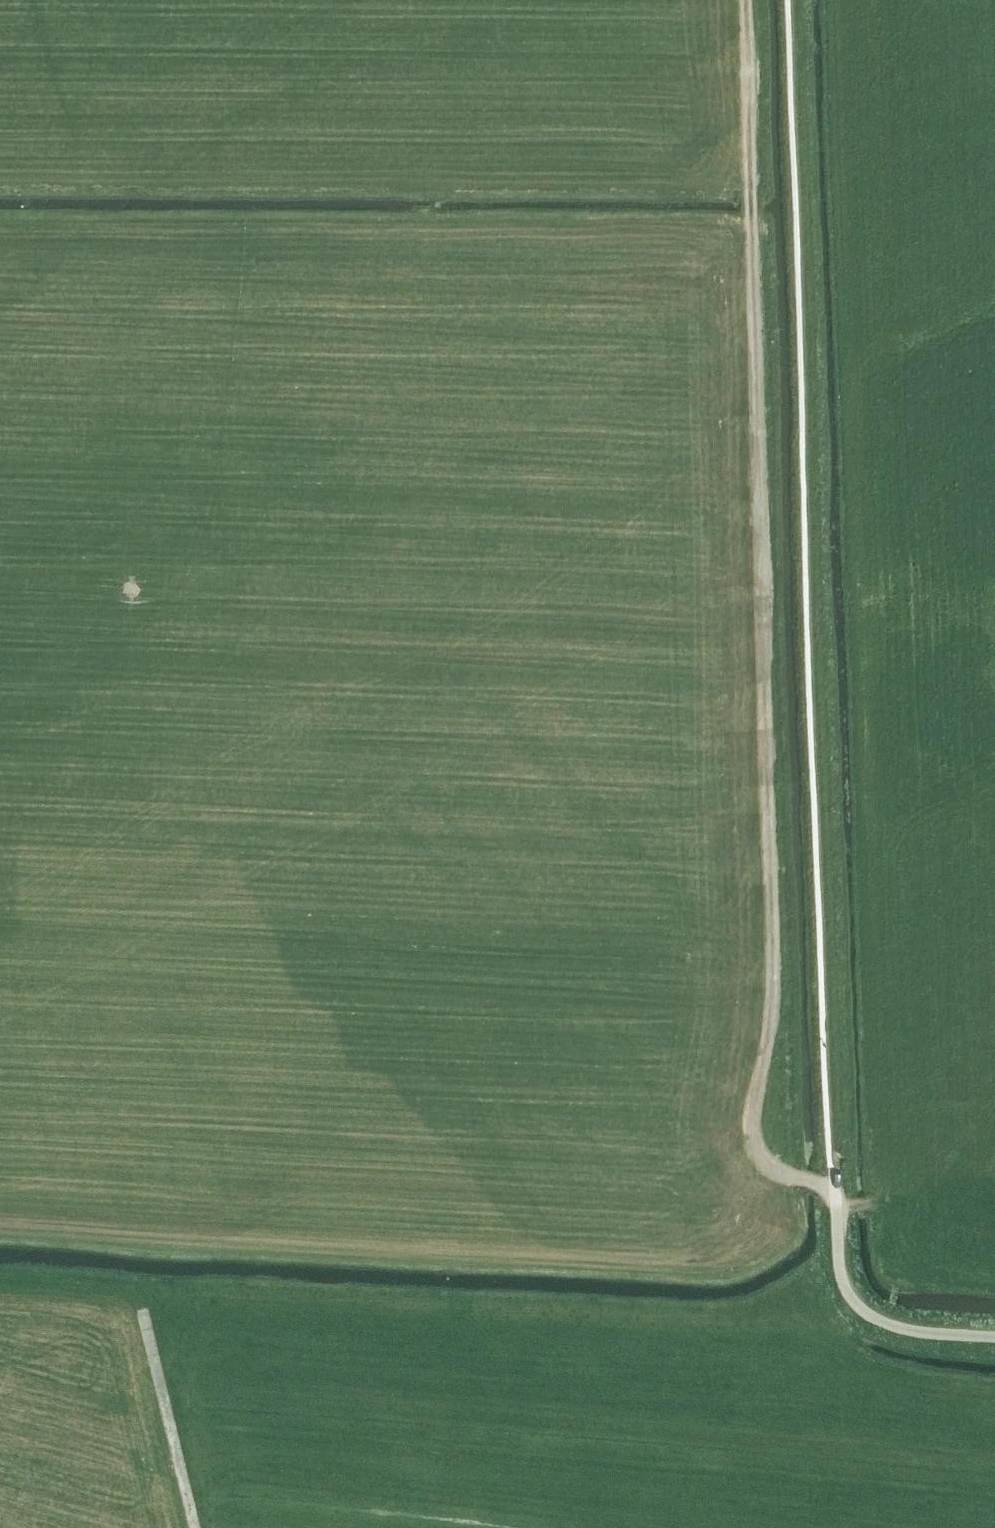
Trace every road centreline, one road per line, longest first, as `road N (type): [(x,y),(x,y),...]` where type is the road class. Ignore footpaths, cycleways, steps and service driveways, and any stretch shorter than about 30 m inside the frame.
road 1 (unclassified): [(994,1339),(911,1333),(852,1301),(839,1264),(834,1172)]

